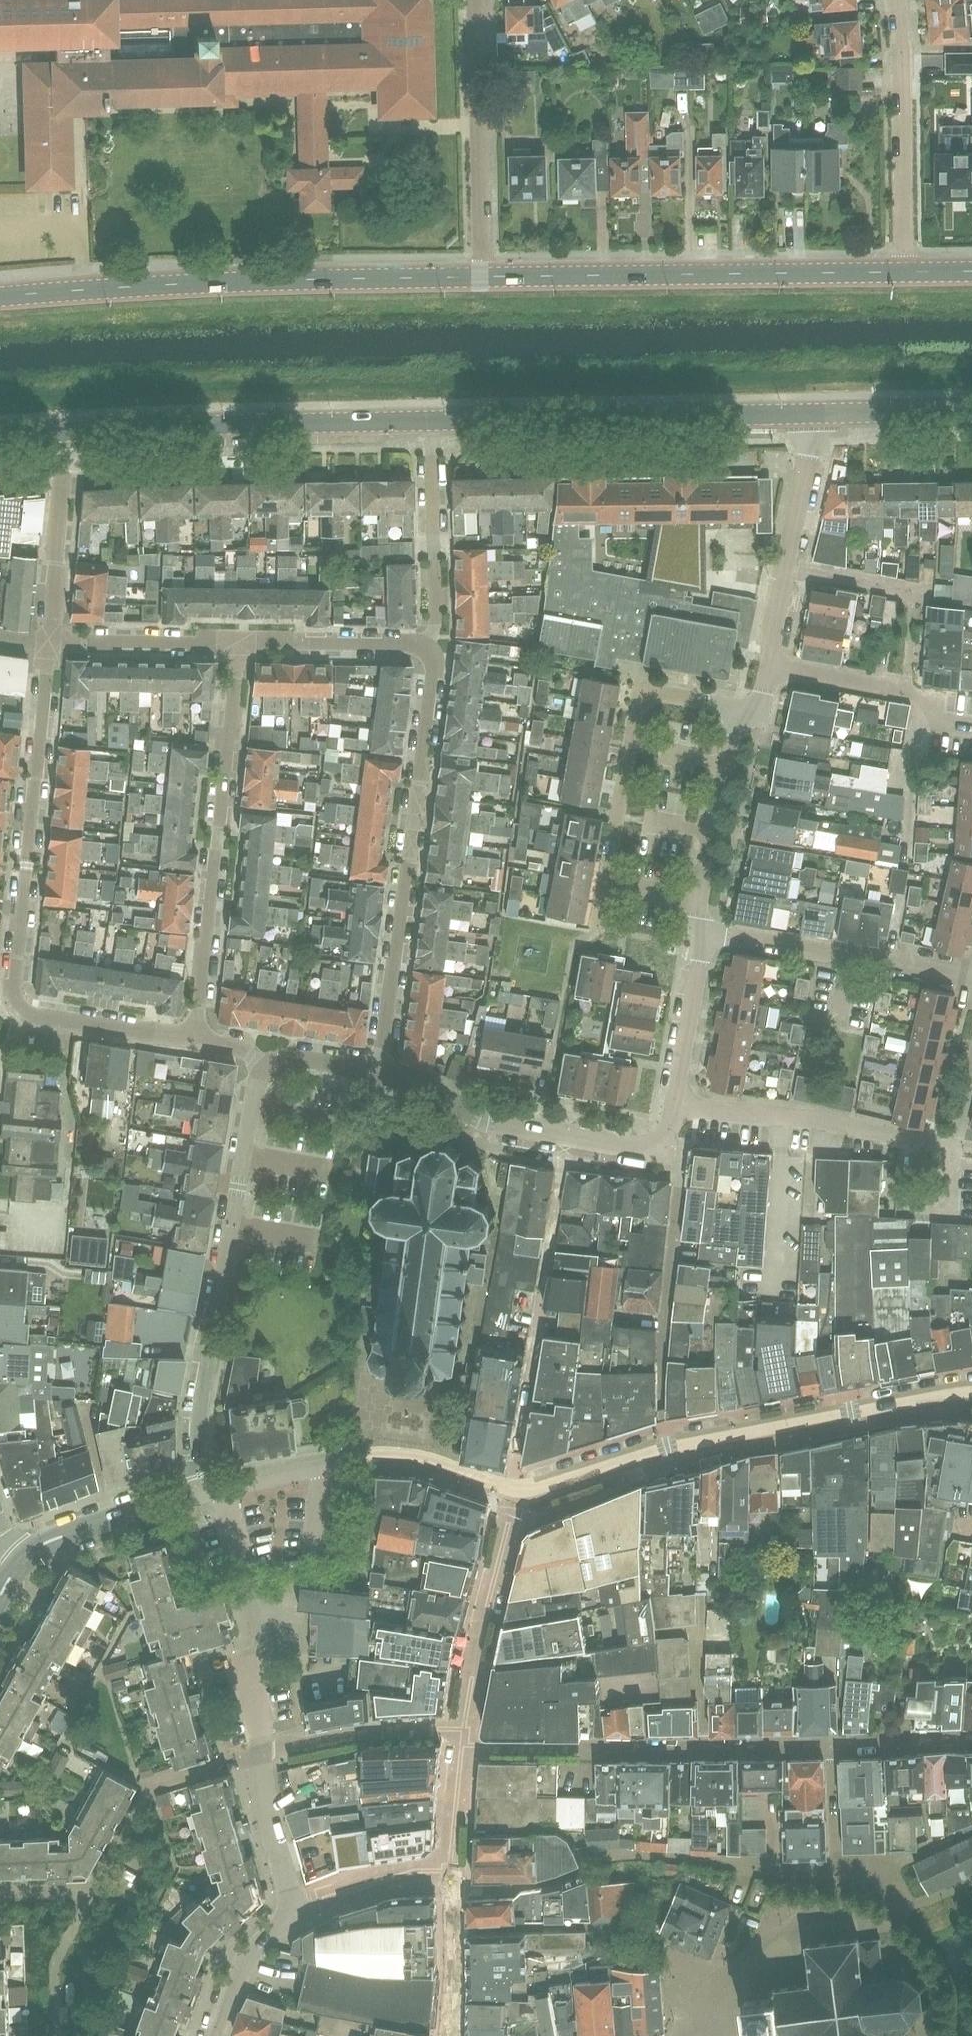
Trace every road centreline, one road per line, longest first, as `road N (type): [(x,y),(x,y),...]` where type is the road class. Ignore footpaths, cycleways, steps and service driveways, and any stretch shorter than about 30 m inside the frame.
road 1 (unclassified): [(971,1393),(669,1448),(529,1490),(387,1454),(218,1489)]
road 2 (tertiary): [(65,433),(813,416)]
road 3 (secondary): [(482,279),(0,298)]
road 4 (residential): [(706,1745),(462,1745),(431,1730),(264,1751)]
road 5 (residential): [(218,1489),(200,1462),(199,1405),(260,1065)]
road 6 (residential): [(378,1074),(431,644)]
road 7 (secondary): [(909,273),(482,279)]
road 8 (residential): [(190,1042),(240,643)]
road 9 (residential): [(451,1884),(562,1878),(609,1854),(836,1870)]
road 10 (residential): [(9,1008),(49,644)]
road 11 (residential): [(207,2035),(244,1953),(292,1908),(264,1751)]
road 12 (residential): [(836,1870),(887,1878),(909,1906),(889,1919),(834,1902),(715,1980)]
road 13 (residential): [(264,1751),(246,1673),(260,1667),(266,1640),(218,1489)]
road 14 (residential): [(482,279),(476,0)]
road 15 (residential): [(909,273),(896,0)]
road 16 (residential): [(703,701),(640,690),(604,883)]
road 17 (residential): [(772,667),(771,630),(813,416)]
road 18 (residential): [(971,726),(920,720),(923,694),(772,667)]
road 19 (residential): [(49,644),(65,433)]
road 20 (tertiary): [(21,1562),(58,1539),(218,1489)]
road 21 (residential): [(565,1135),(378,1074)]
road 22 (residential): [(700,902),(737,709)]
road 23 (residential): [(240,643),(49,644)]
road 24 (residential): [(431,644),(240,643)]
road 25 (residential): [(675,1109),(701,947),(695,926)]
road 26 (residential): [(190,1042),(9,1008)]
road 27 (residential): [(792,1117),(776,1292)]
road 28 (residential): [(695,926),(866,954)]
road 29 (residential): [(950,1145),(792,1117)]
road 30 (tertiary): [(813,416),(971,412)]
road 31 (residential): [(971,1734),(832,1741)]
road 32 (residential): [(836,1870),(832,1741)]
road 33 (residential): [(706,1745),(832,1741)]
road 34 (residential): [(378,1074),(296,1059),(260,1065)]

